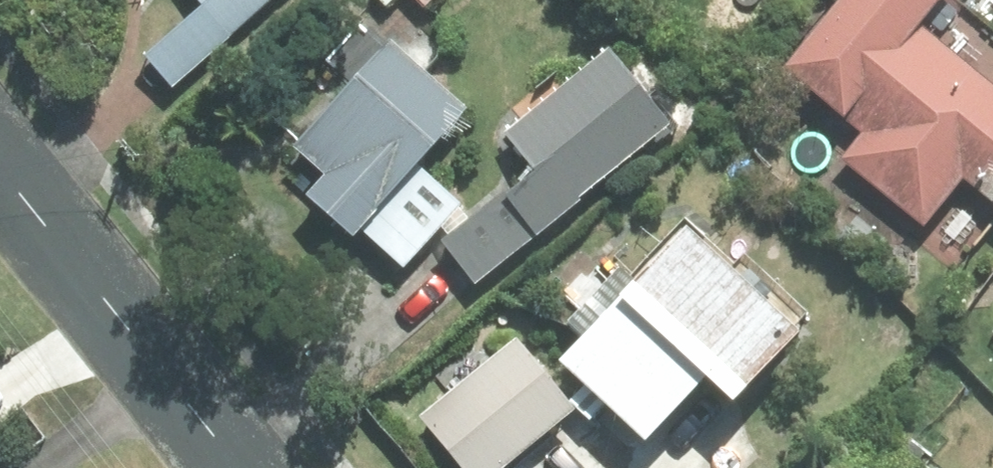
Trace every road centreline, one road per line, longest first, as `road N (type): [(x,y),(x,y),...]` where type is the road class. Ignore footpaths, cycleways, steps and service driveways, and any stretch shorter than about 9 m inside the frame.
road 1 (residential): [(0,168),(242,467)]

